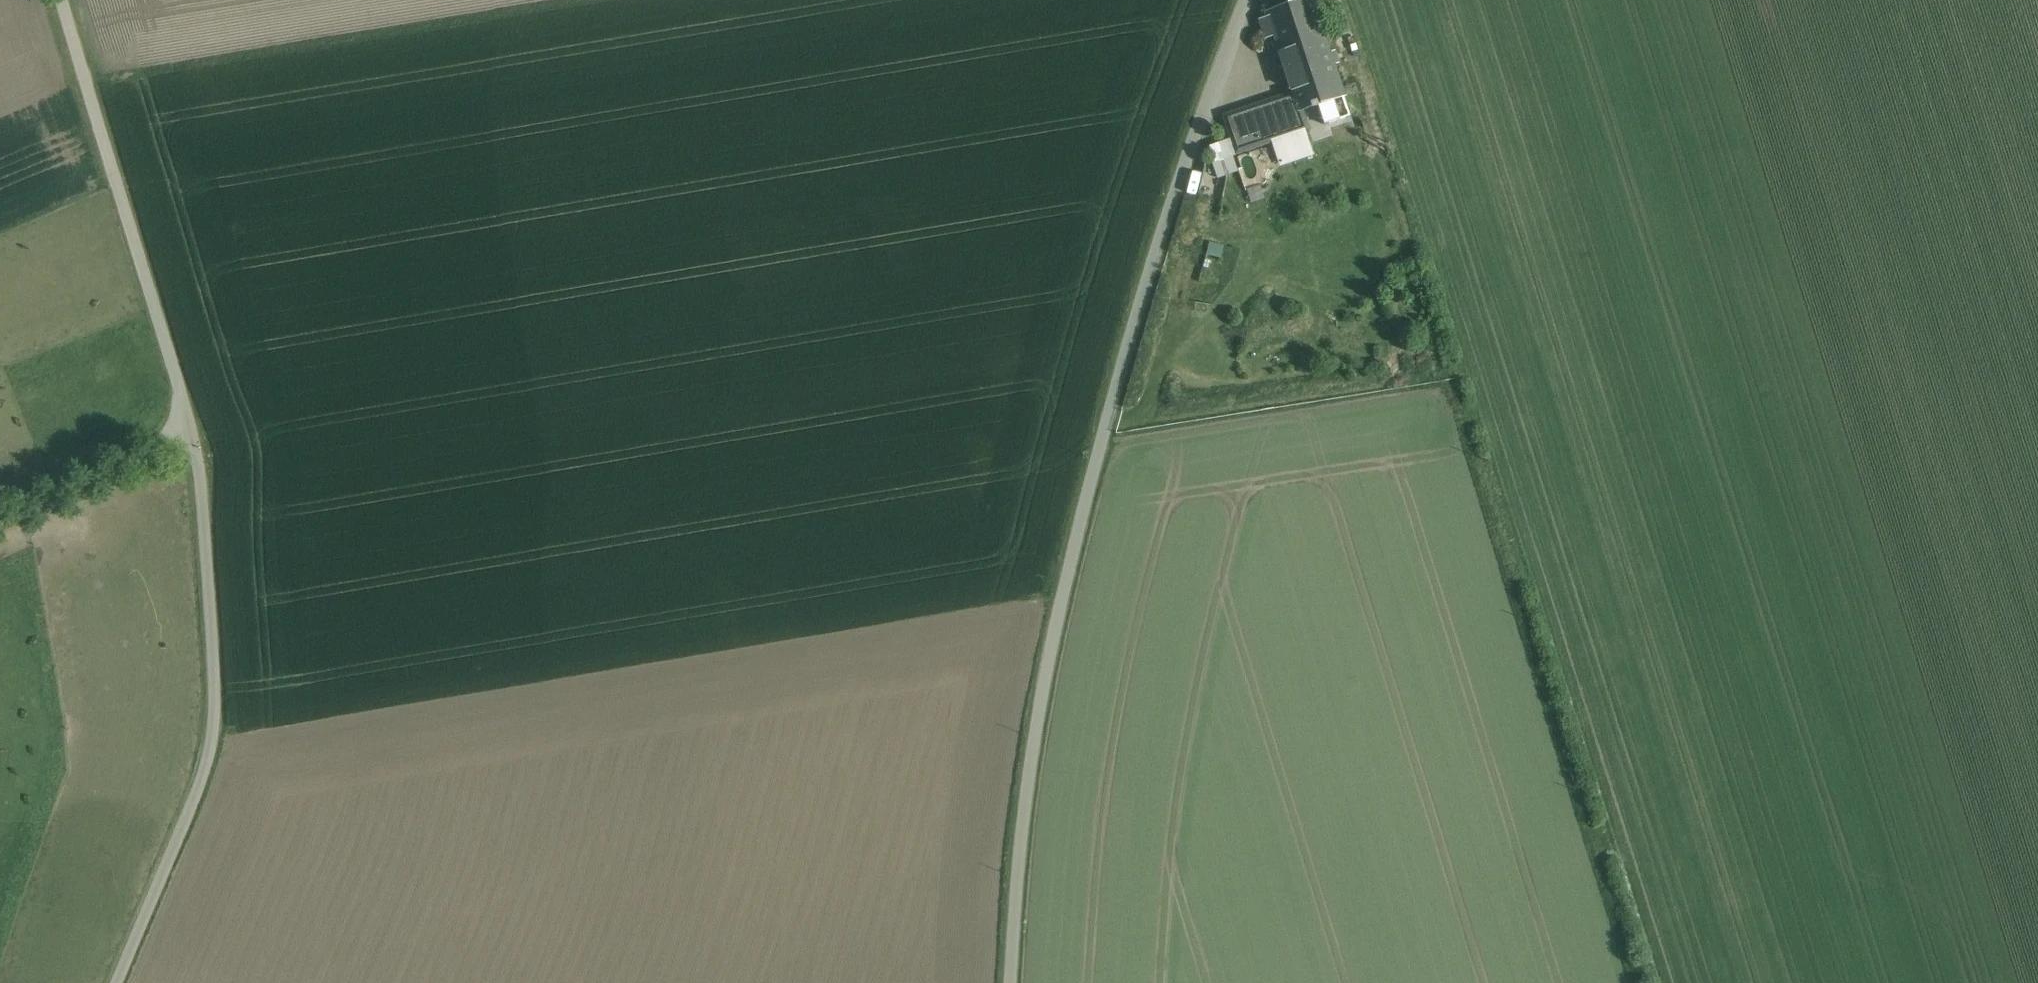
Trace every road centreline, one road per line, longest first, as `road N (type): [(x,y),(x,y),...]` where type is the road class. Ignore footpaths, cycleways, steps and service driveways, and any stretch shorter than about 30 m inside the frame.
road 1 (residential): [(68,0),(201,442),(216,740),(116,982)]
road 2 (residential): [(1011,982),(1033,742),(1076,550),(1183,178),(1247,0)]

